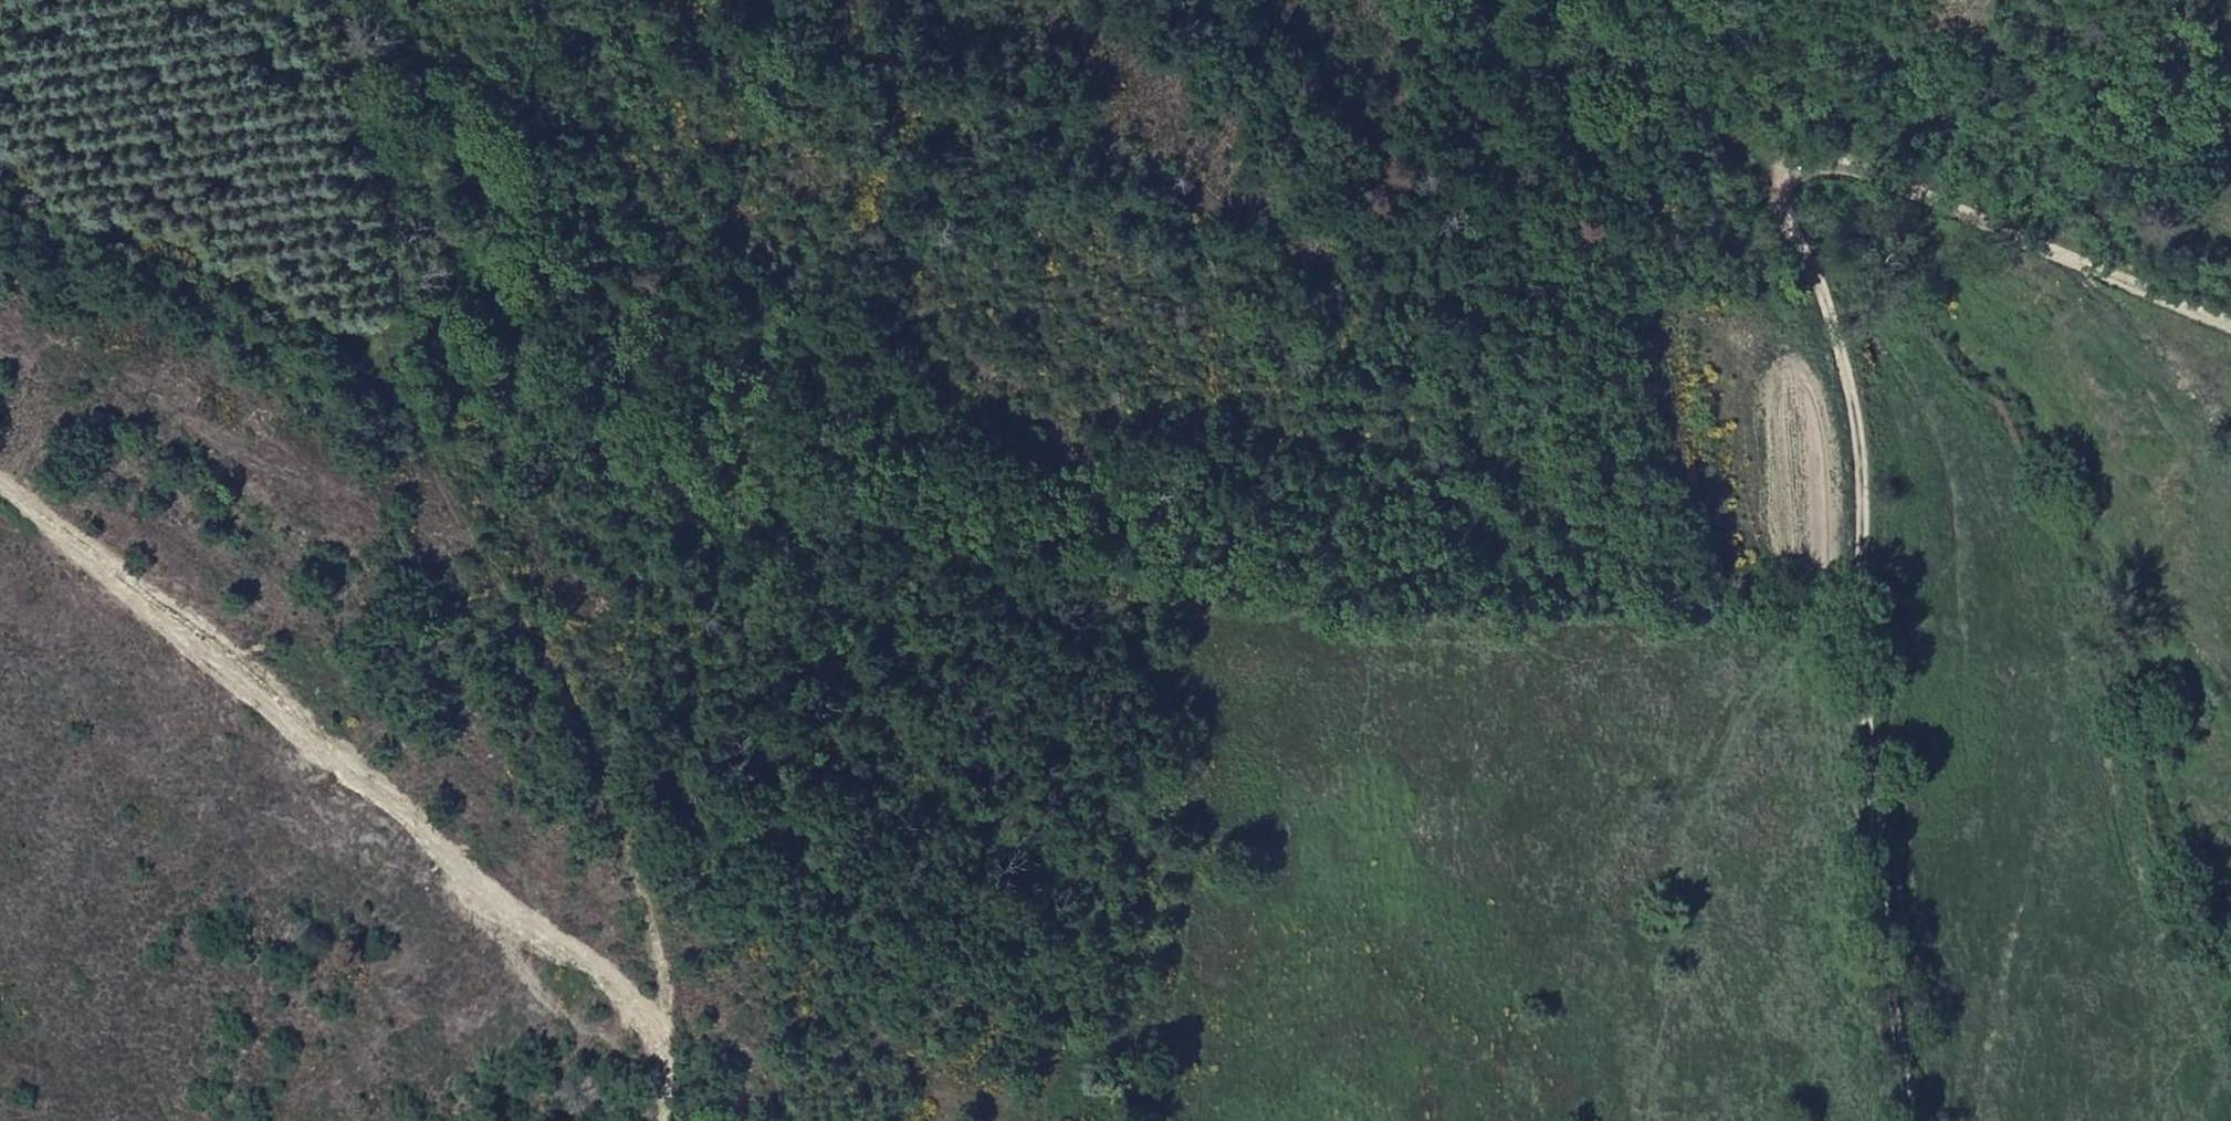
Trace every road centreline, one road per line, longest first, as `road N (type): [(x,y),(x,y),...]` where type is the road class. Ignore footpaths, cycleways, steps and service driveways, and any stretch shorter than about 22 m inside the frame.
road 1 (track): [(1913,1120),(1894,1030),(1856,672),(1852,415),(1808,270),(1781,221),(1779,189),(1802,171),(1836,169),(1929,197),(2230,322)]
road 2 (track): [(655,1016),(507,907),(241,667),(0,487)]

